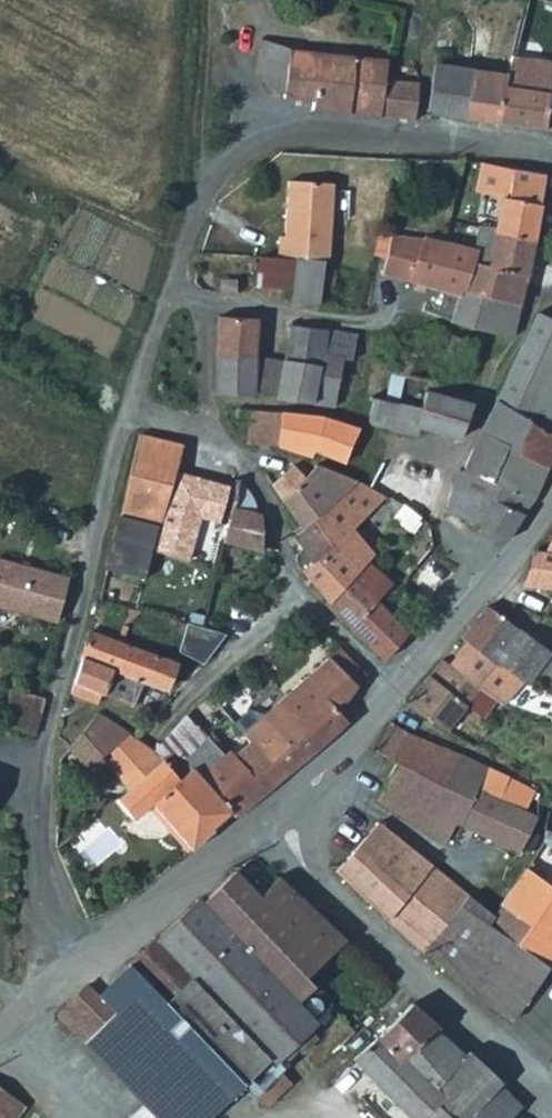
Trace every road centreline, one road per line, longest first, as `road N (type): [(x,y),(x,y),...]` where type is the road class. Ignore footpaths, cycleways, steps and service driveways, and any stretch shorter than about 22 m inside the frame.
road 1 (residential): [(60,984),(52,818),(62,685),(120,409),(205,199),(226,166),(263,139),(551,154)]
road 2 (unclassified): [(551,501),(308,797),(266,828)]
road 3 (unclassified): [(266,828),(551,1105)]
road 4 (unclassified): [(60,984),(266,828)]

